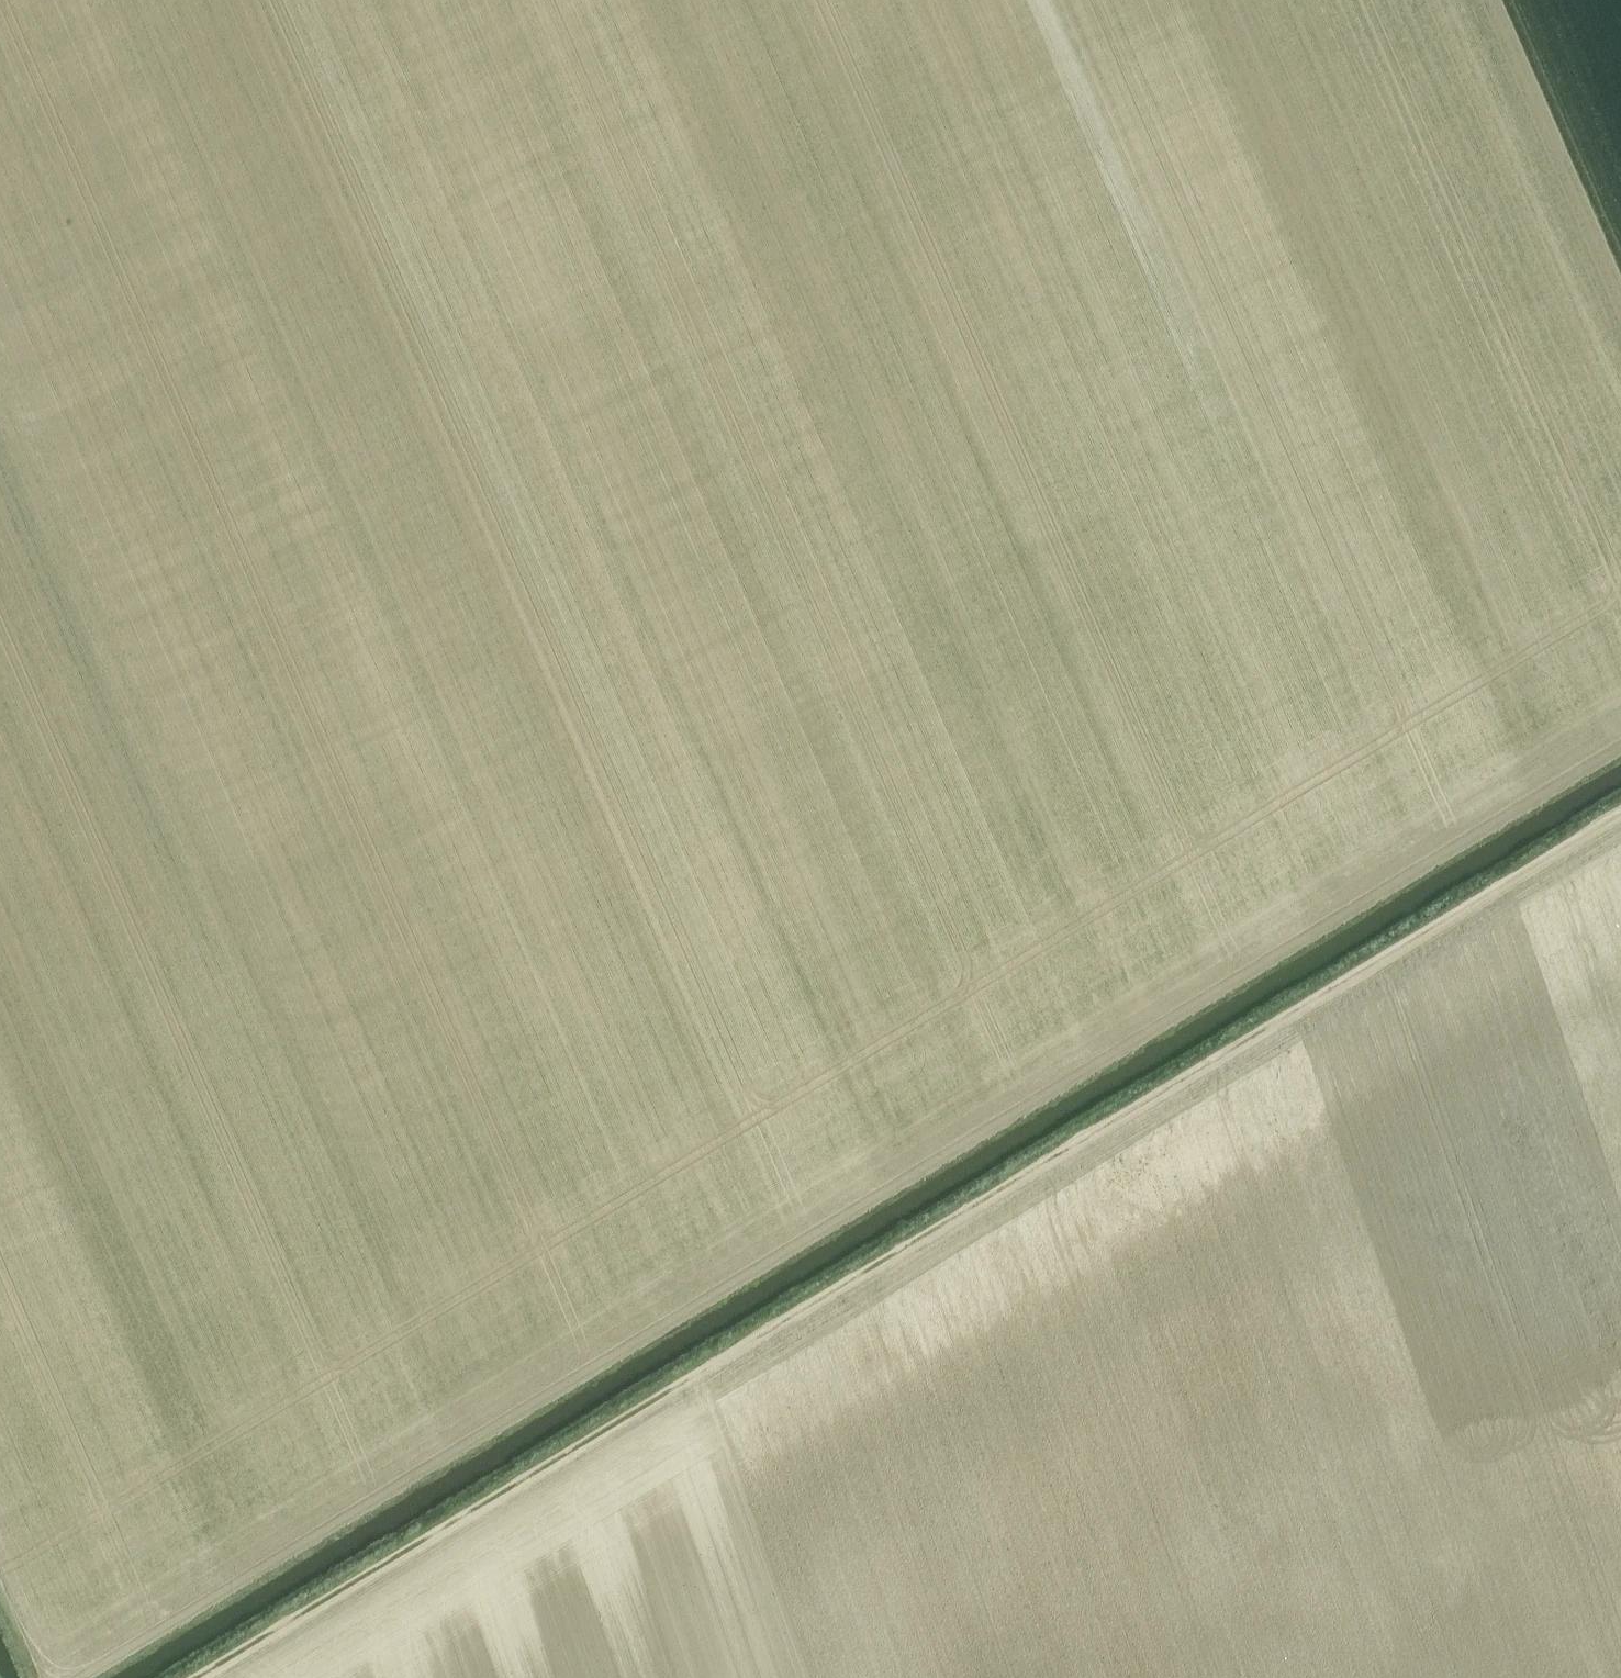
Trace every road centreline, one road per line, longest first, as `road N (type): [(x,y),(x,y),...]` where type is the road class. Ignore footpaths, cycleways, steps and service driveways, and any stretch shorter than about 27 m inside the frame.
road 1 (track): [(188,1677),(1260,1033)]

